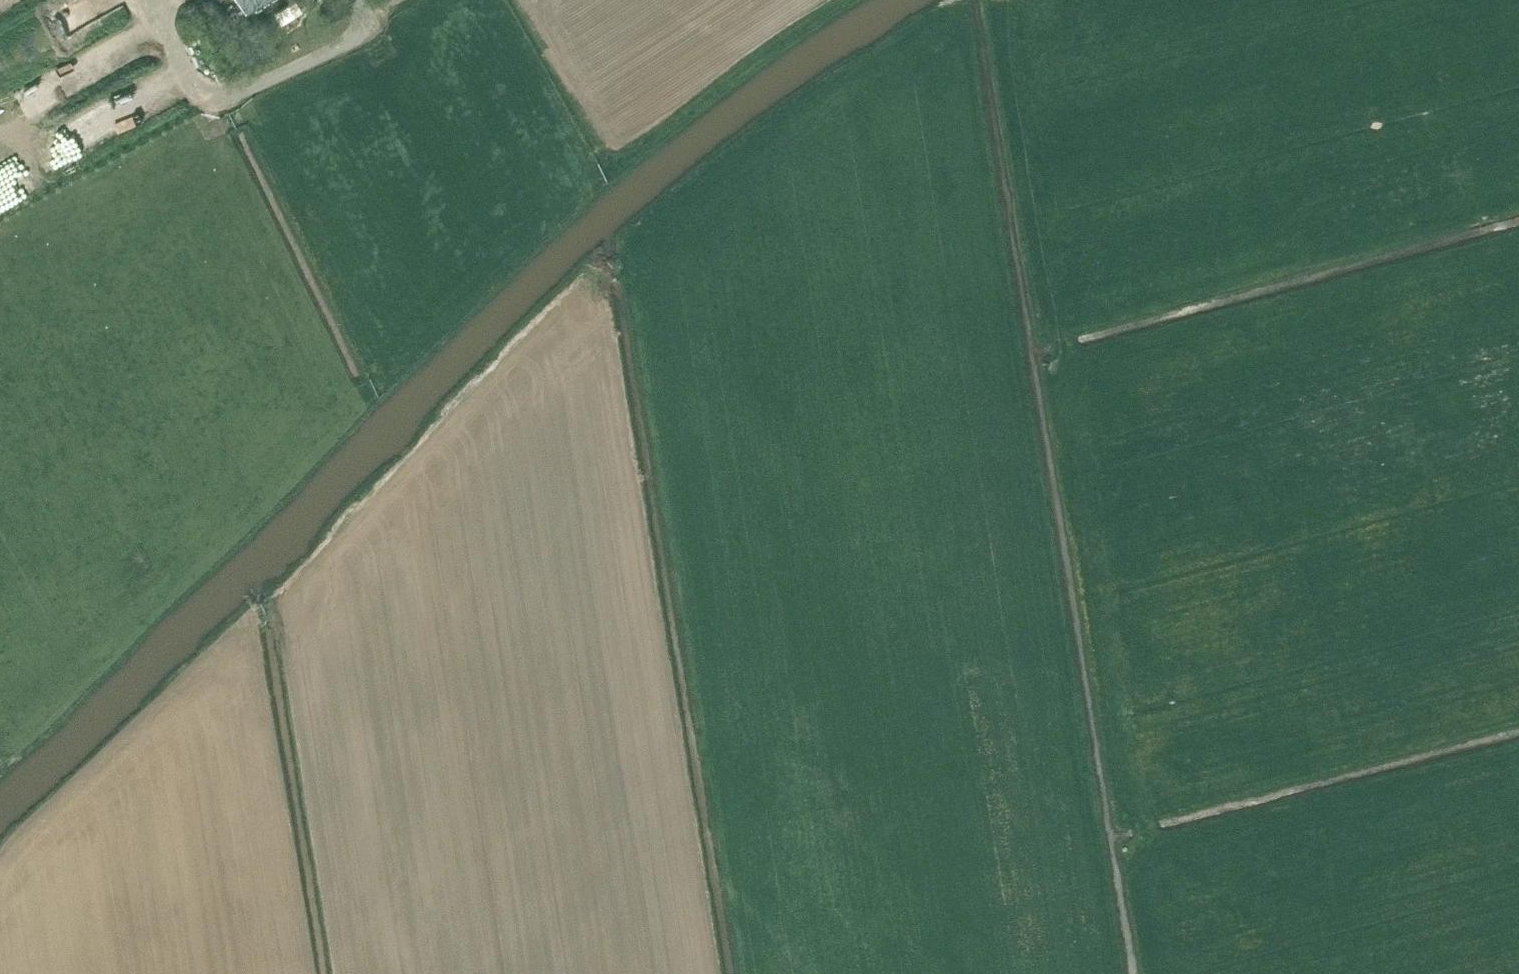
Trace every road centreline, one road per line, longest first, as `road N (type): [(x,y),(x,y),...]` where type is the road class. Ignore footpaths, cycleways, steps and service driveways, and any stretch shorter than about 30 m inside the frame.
road 1 (track): [(152,0),(172,53),(200,93),(220,97),(356,40),(367,18),(359,0)]

